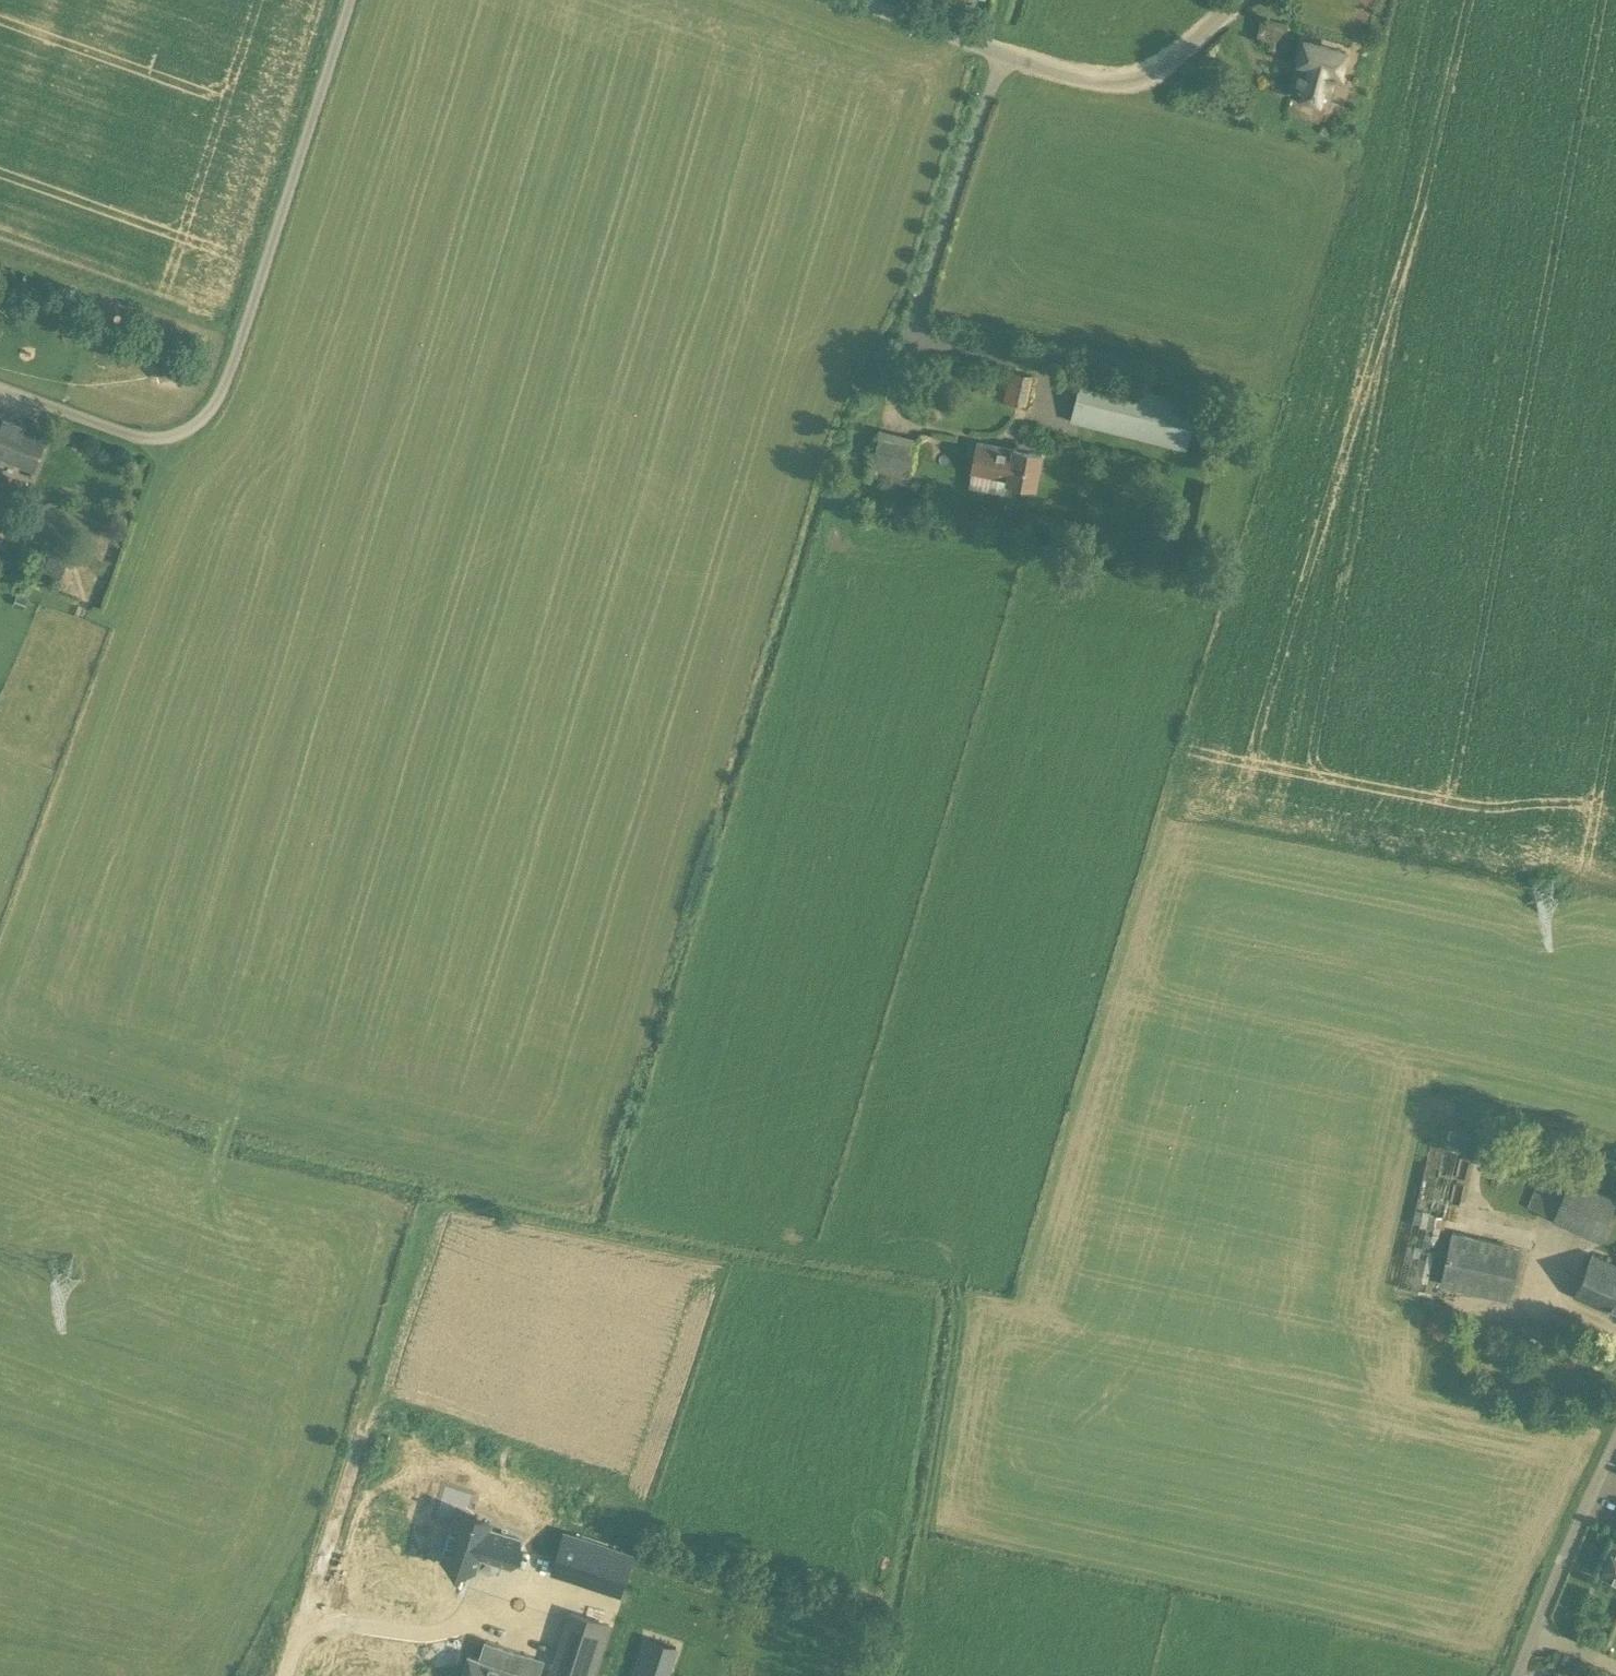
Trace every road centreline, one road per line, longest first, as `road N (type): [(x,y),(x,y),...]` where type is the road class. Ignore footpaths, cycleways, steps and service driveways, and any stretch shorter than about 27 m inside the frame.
road 1 (unclassified): [(1173,60),(1127,84),(1053,69),(866,0)]
road 2 (residential): [(1615,1438),(1517,1675)]

